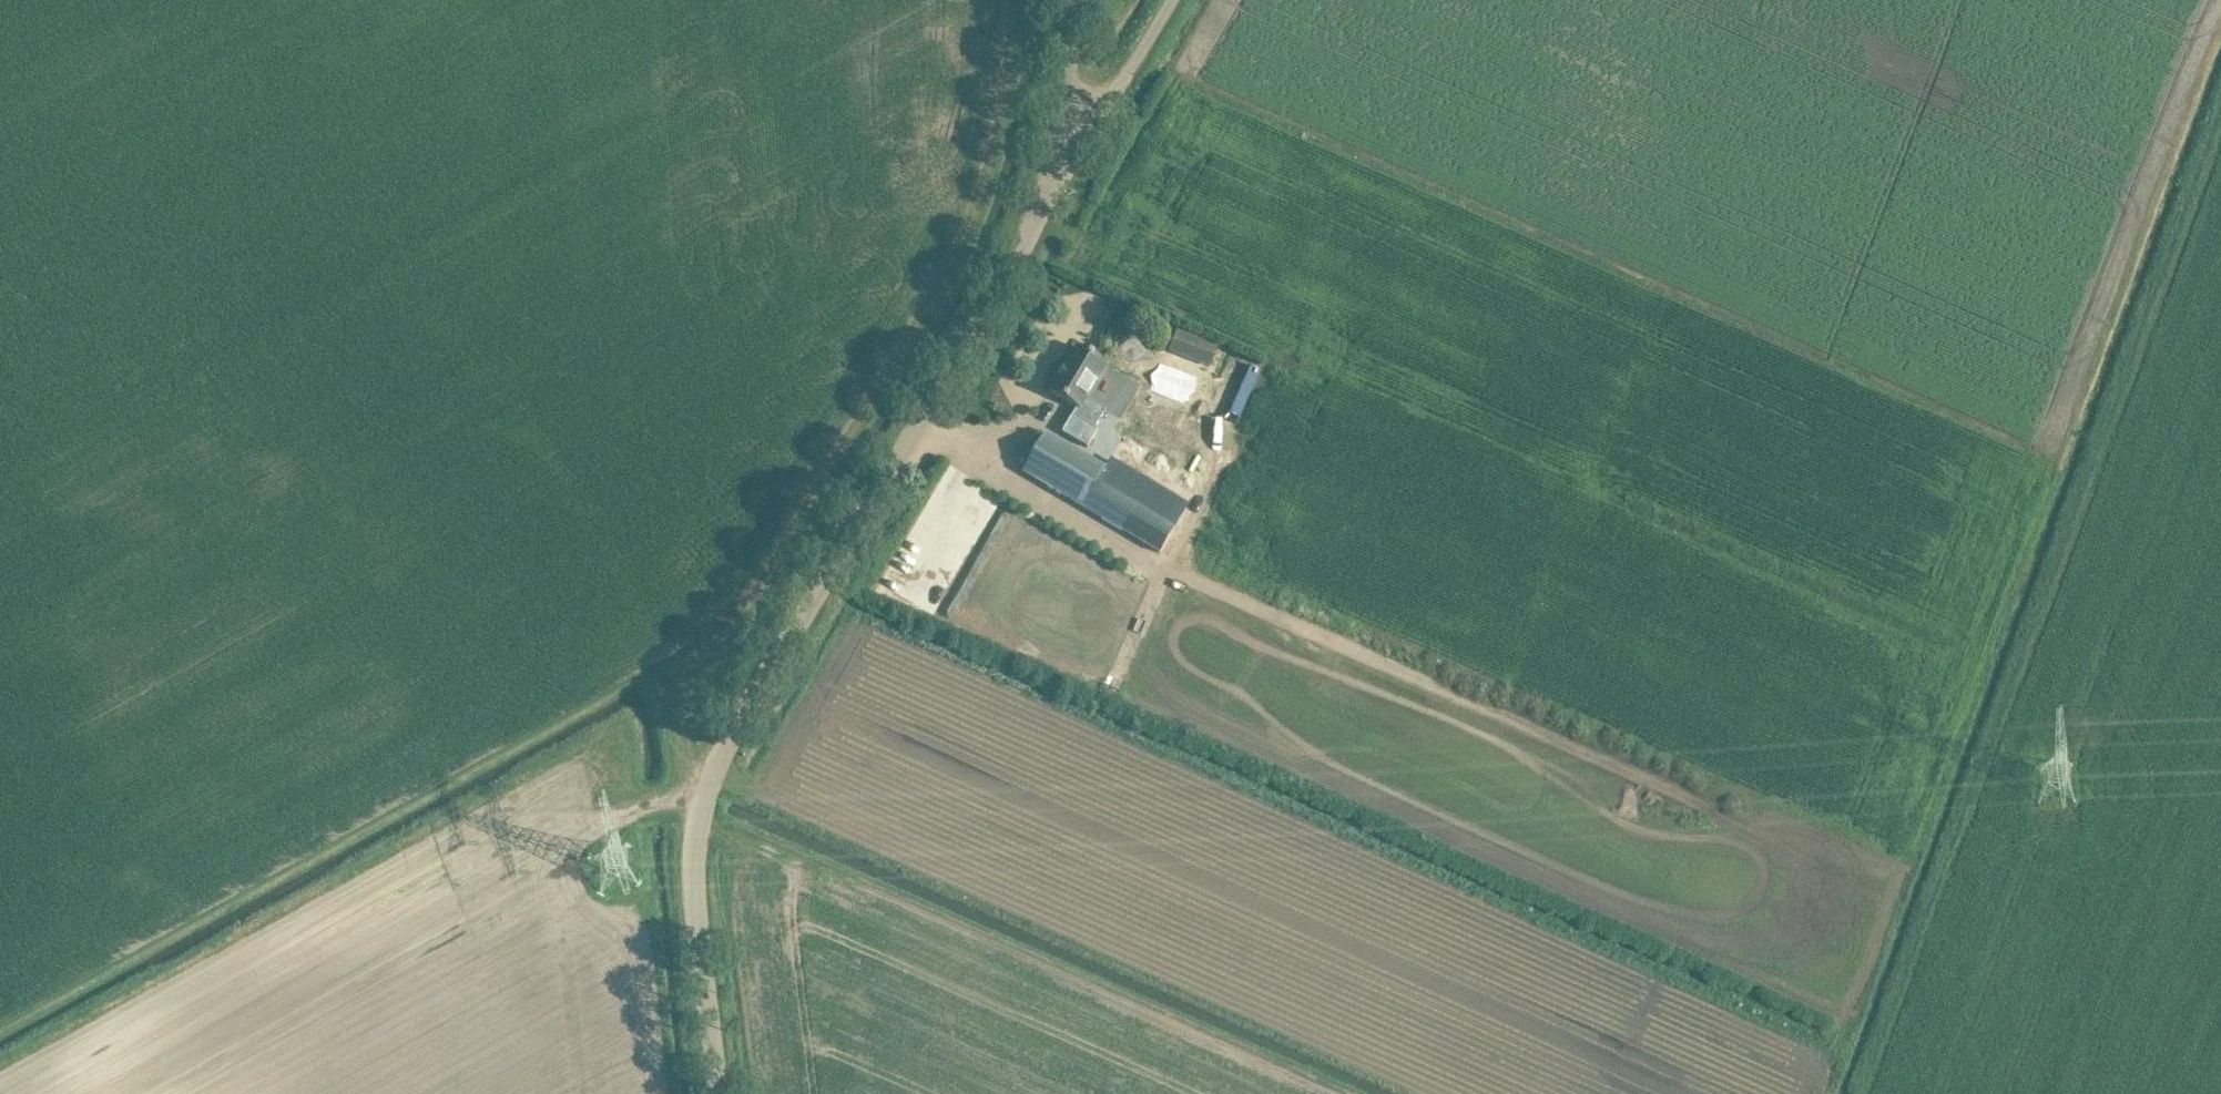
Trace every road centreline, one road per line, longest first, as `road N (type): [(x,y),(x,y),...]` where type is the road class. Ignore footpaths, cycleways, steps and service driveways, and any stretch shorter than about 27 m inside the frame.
road 1 (unclassified): [(720,1093),(694,879),(701,795),(1063,177)]
road 2 (unclassified): [(1063,177),(1167,0)]
road 3 (unclassified): [(1063,177),(1057,0)]

